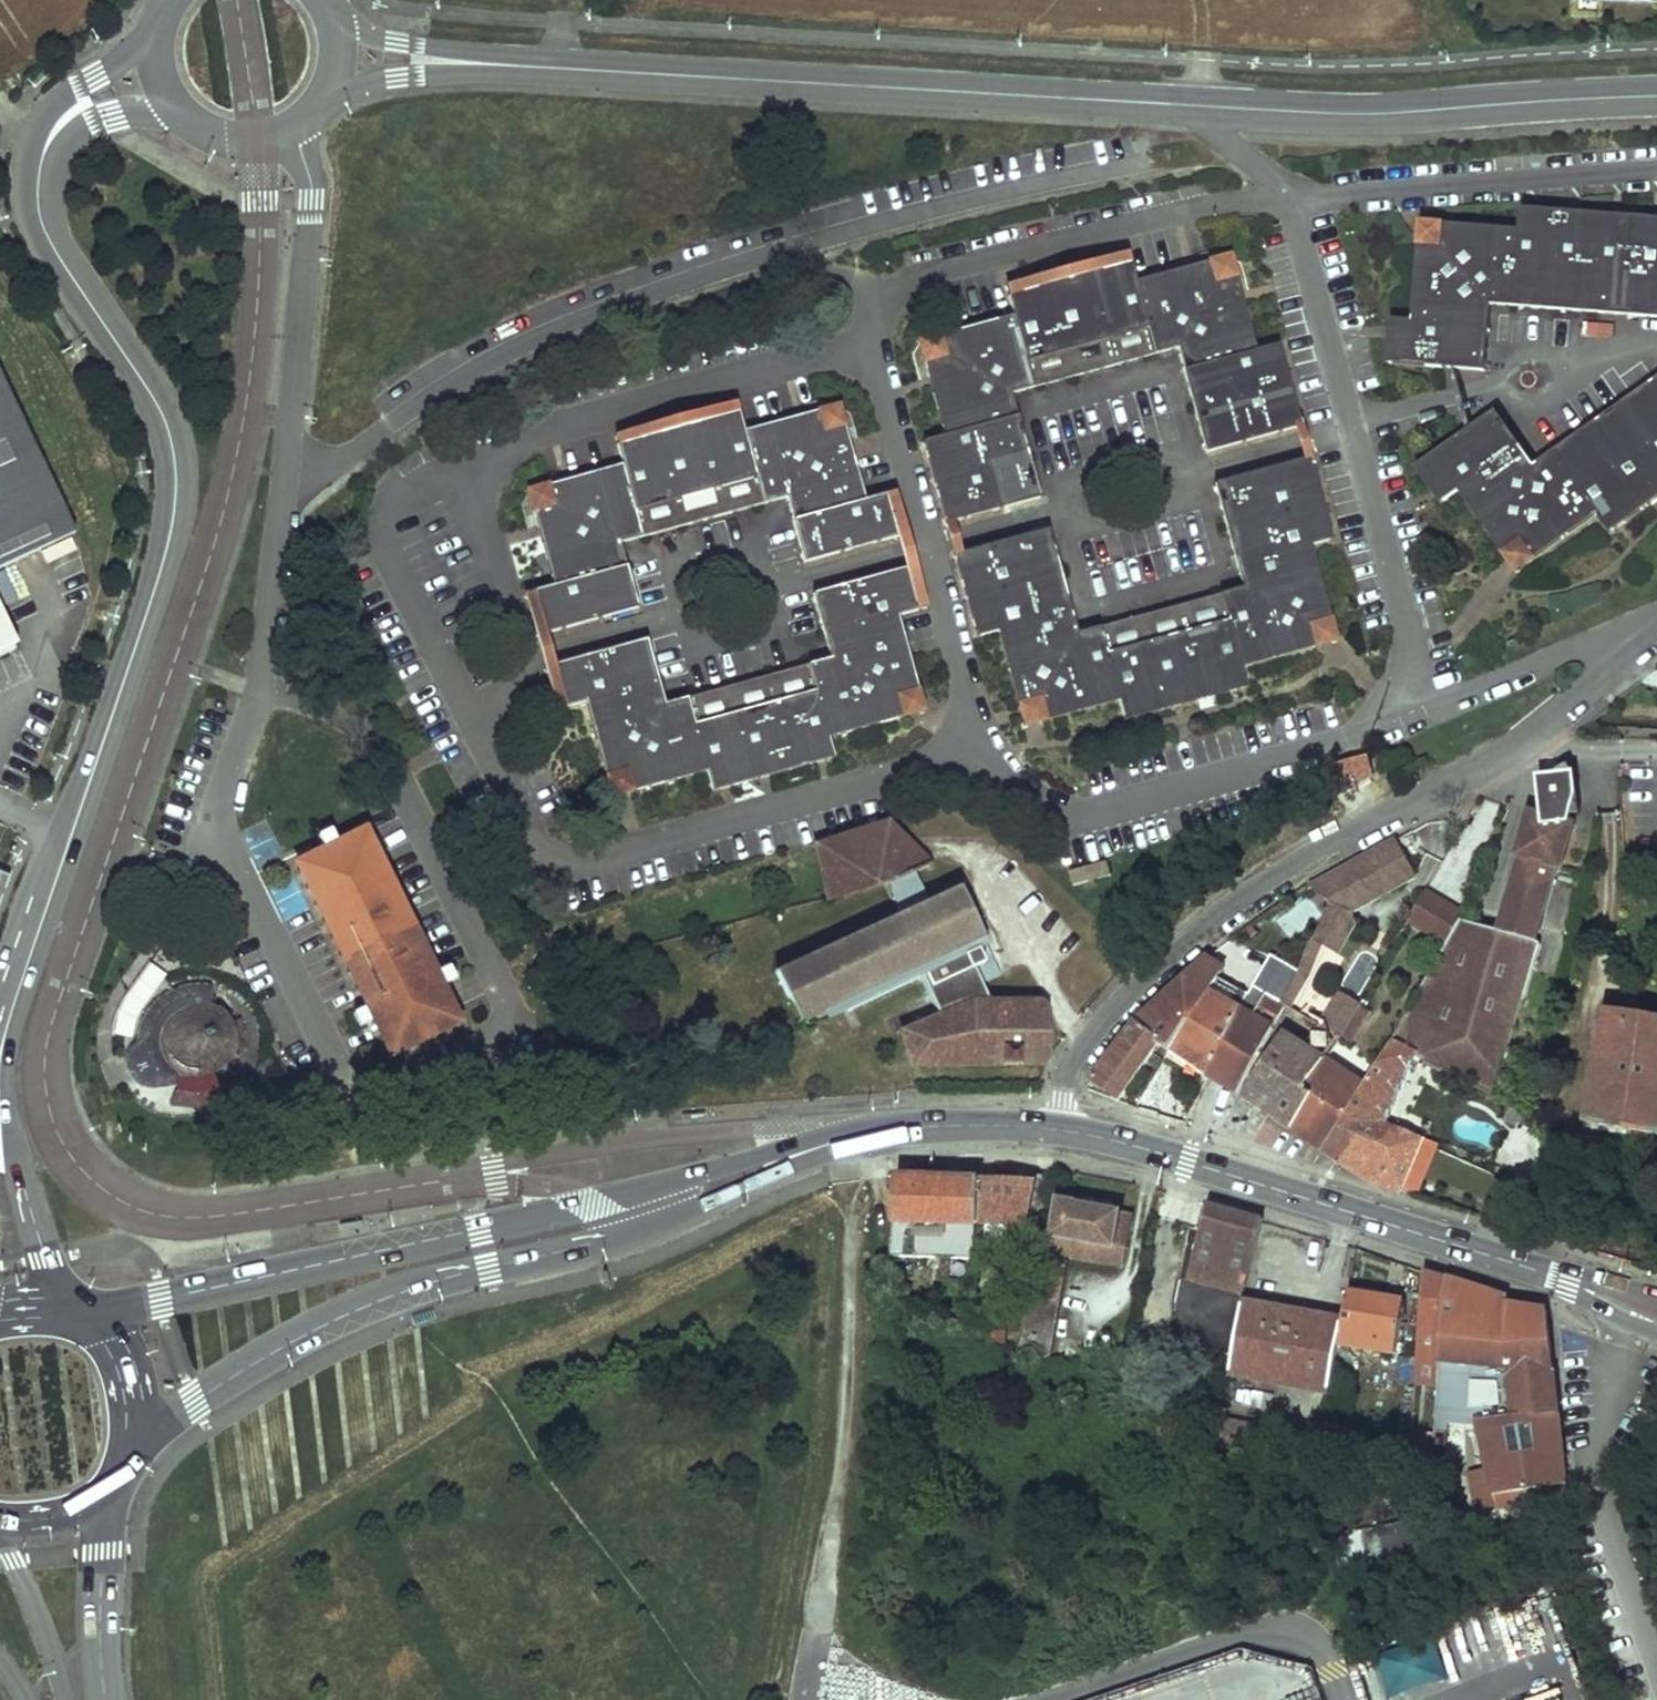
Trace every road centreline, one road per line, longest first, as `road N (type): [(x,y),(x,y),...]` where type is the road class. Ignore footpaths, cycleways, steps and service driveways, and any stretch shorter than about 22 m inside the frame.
road 1 (tertiary): [(511,66),(1343,115),(1656,97)]
road 2 (primary): [(136,1444),(195,1399),(350,1313),(425,1284),(665,1220),(839,1140)]
road 3 (primary): [(839,1140),(91,1317)]
road 4 (tertiary): [(66,851),(167,551),(176,468),(153,396),(52,244)]
road 5 (primary): [(1059,1131),(1123,1143),(1626,1300)]
road 6 (residential): [(1433,790),(1236,898),(1179,944),(1078,1052),(1065,1075),(1059,1131)]
road 7 (tertiary): [(70,1312),(19,1168),(8,1104),(9,1055),(66,851)]
road 8 (unclassified): [(1656,1670),(1611,1536),(1602,1483),(1626,1300)]
road 9 (tertiary): [(159,27),(58,100),(31,139),(31,210),(52,244)]
road 10 (residential): [(1433,790),(1519,746),(1656,636)]
road 11 (tertiary): [(52,244),(46,184),(66,141),(113,117),(186,115)]
road 12 (primary): [(839,1140),(947,1126),(1059,1131)]
road 13 (unclassified): [(105,1699),(102,1494)]
road 14 (tertiary): [(325,97),(511,66)]
road 15 (tertiary): [(511,66),(334,19)]
road 16 (unclassified): [(0,1540),(66,1699)]
road 17 (tertiary): [(186,115),(207,129),(256,139),(293,127),(325,97)]
road 18 (tertiary): [(66,851),(0,993)]
road 19 (primary): [(136,1444),(131,1388),(112,1341),(91,1317)]

